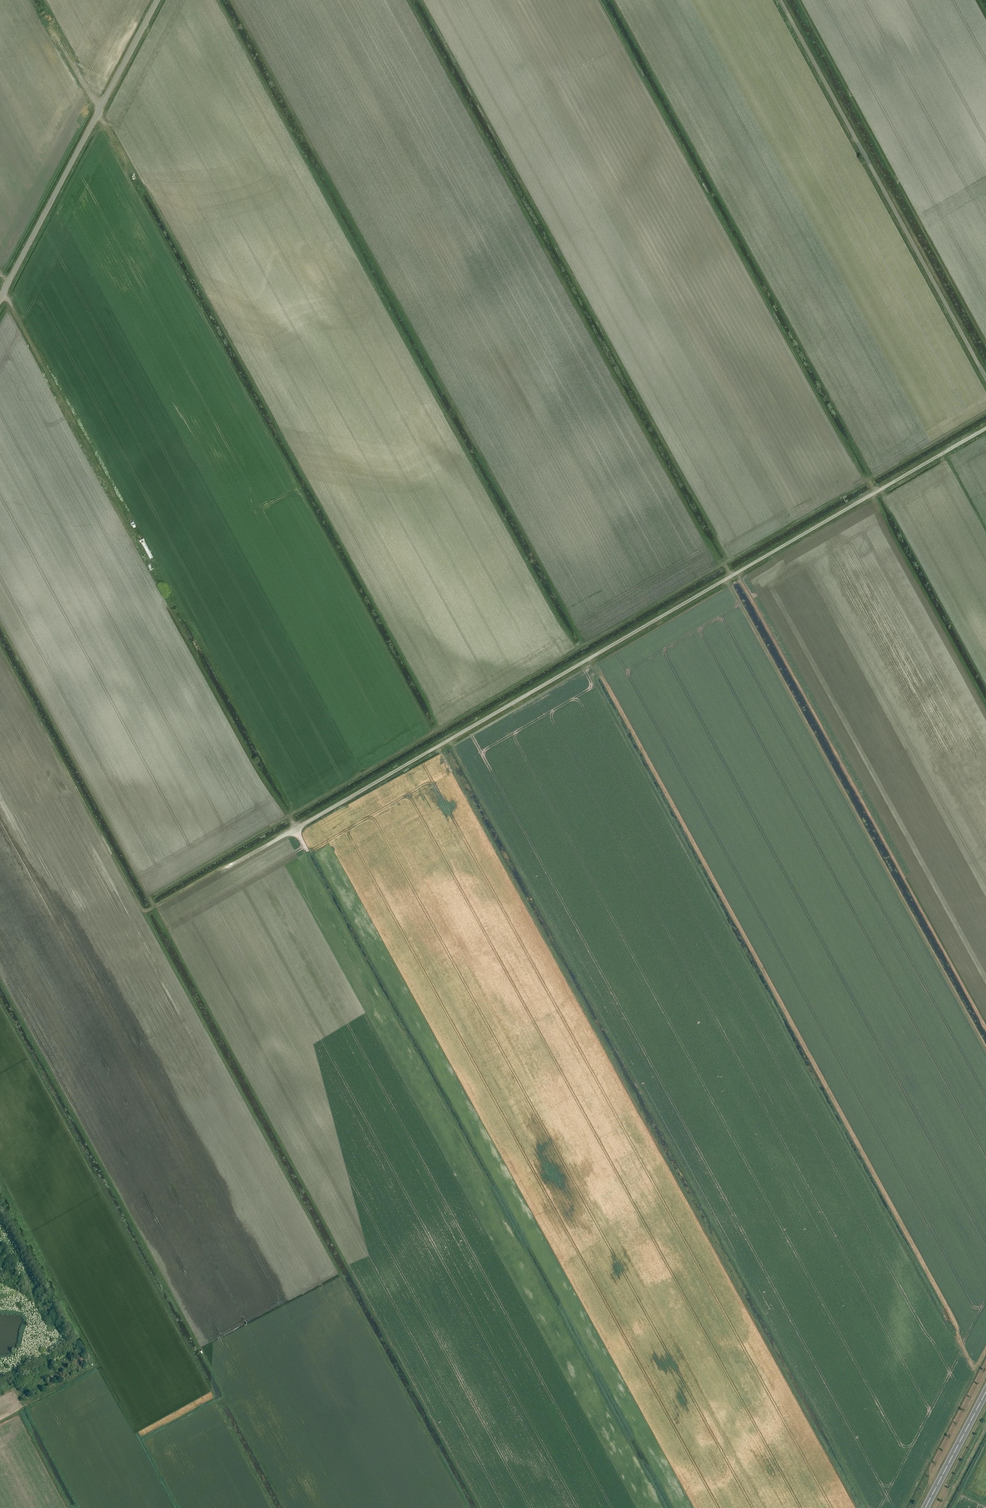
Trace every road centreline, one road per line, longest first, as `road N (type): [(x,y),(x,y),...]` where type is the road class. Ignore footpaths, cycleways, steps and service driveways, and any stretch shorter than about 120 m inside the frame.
road 1 (unclassified): [(985,378),(781,0)]
road 2 (unclassified): [(0,293),(156,0)]
road 3 (trunk): [(925,1507),(985,1392)]

